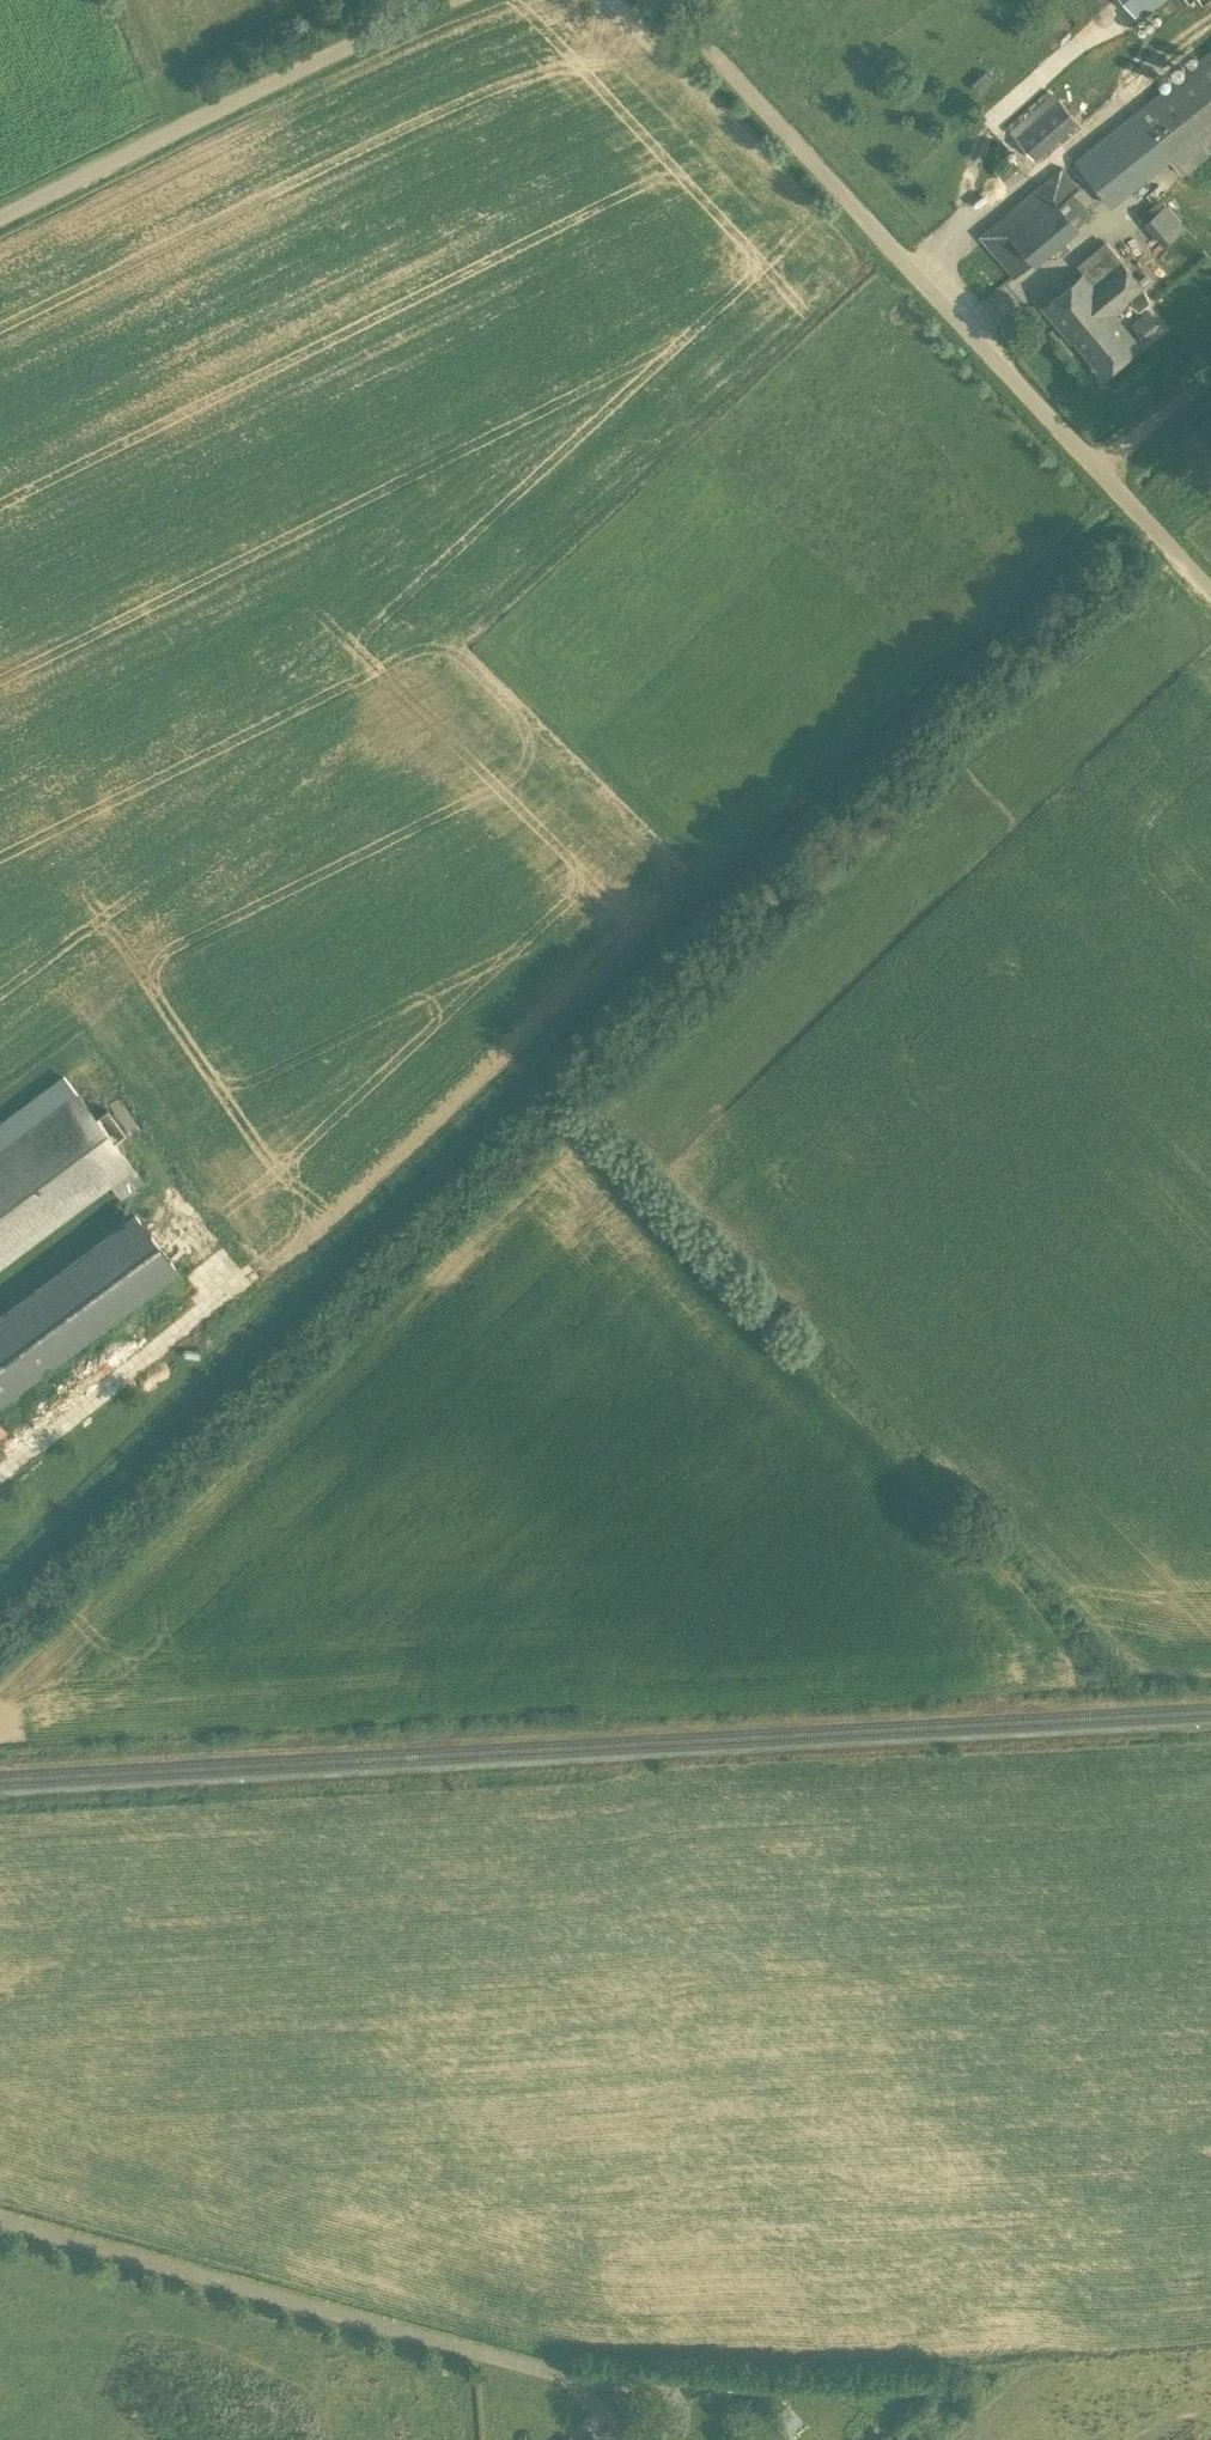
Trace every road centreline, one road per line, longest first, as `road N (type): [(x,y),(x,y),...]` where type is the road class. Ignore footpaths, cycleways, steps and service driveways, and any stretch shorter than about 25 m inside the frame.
road 1 (unclassified): [(1210,588),(666,0)]
road 2 (unclassified): [(453,0),(0,218)]

